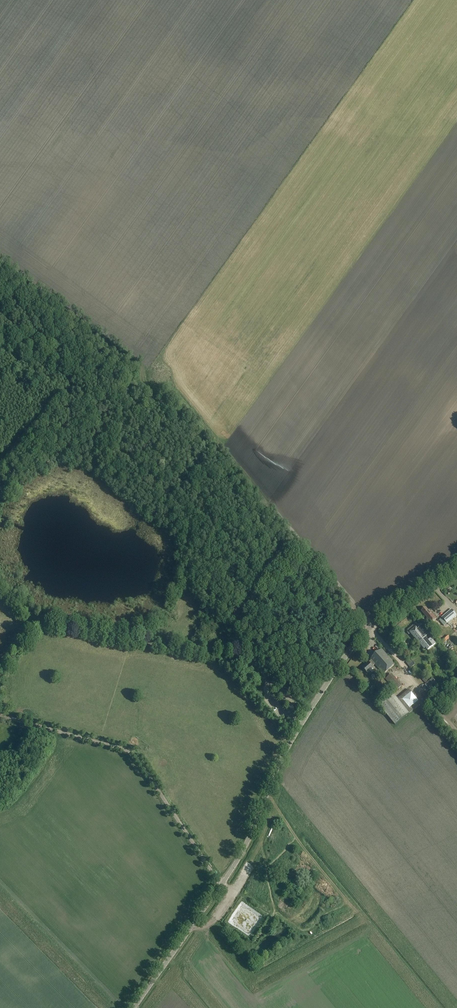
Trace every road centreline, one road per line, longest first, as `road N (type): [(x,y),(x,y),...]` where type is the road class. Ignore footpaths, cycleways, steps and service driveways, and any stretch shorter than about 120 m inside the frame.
road 1 (tertiary): [(134,1007),(238,861),(289,746),(360,637),(456,571)]
road 2 (track): [(222,884),(133,755),(0,715)]
road 3 (track): [(370,928),(277,809),(250,865)]

